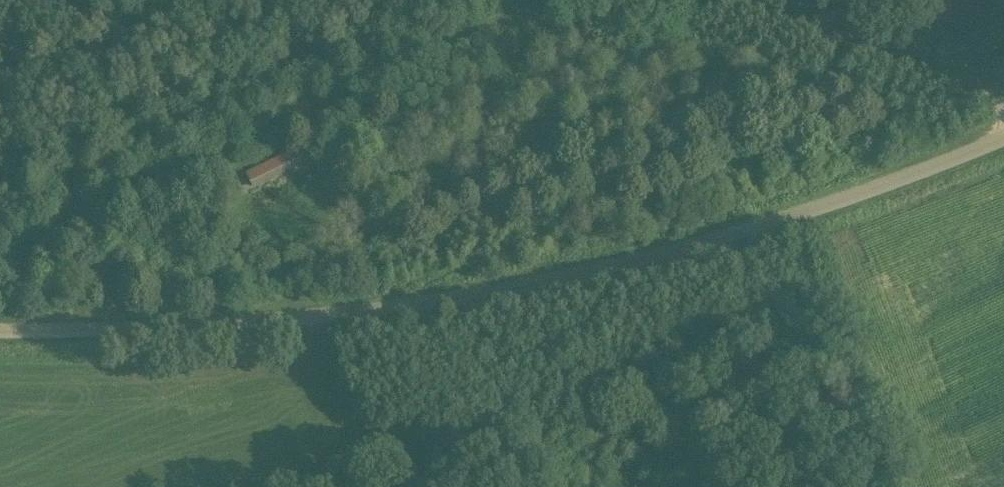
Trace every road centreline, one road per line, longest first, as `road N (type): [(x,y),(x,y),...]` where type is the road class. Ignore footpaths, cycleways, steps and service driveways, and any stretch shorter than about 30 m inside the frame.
road 1 (unclassified): [(0,331),(200,326),(541,288),(810,214),(1003,140)]
road 2 (track): [(78,202),(185,160),(506,0)]
road 3 (track): [(712,0),(888,70),(977,94),(993,145)]
road 4 (track): [(129,0),(78,202)]

